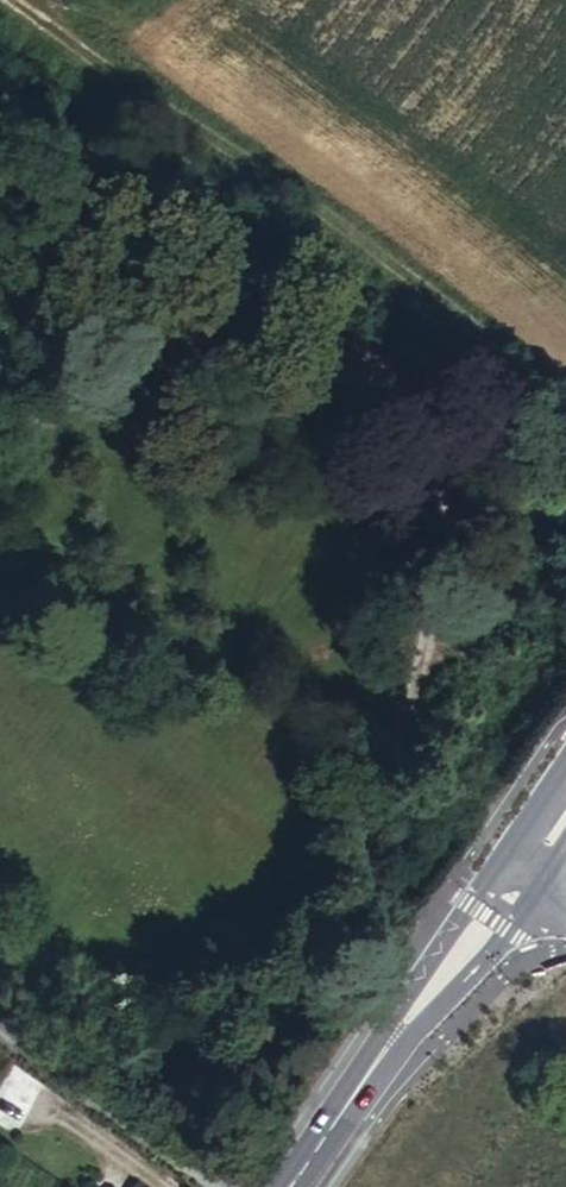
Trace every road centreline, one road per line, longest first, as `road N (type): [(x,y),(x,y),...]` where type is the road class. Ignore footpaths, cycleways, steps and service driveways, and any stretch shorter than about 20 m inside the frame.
road 1 (secondary): [(286,1186),(505,876)]

